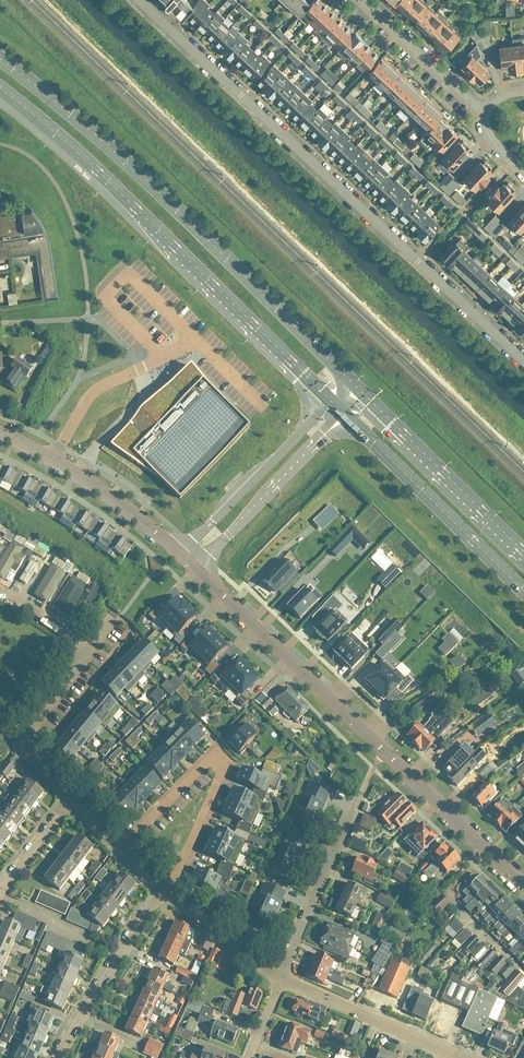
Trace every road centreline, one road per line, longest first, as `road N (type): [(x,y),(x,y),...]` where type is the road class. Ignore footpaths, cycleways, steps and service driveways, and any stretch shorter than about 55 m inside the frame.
road 1 (residential): [(523,361),(138,0)]
road 2 (primary): [(345,377),(145,179),(0,59)]
road 3 (primary): [(0,89),(95,169),(327,397)]
road 4 (tertiary): [(488,851),(197,571)]
road 5 (primary): [(343,412),(523,591)]
road 6 (primary): [(523,551),(362,393)]
road 7 (residential): [(138,831),(213,756),(224,767),(182,859)]
road 8 (tertiary): [(182,557),(75,472),(0,433)]
road 9 (tertiary): [(327,397),(182,557)]
road 10 (tertiary): [(197,571),(343,412)]
road 11 (residential): [(56,1057),(164,887)]
road 12 (residential): [(466,1057),(281,978)]
road 13 (residential): [(359,798),(281,978)]
road 14 (residential): [(482,110),(363,0)]
road 15 (residential): [(523,970),(454,901),(454,886),(488,851)]
road 16 (residential): [(281,978),(164,887)]

